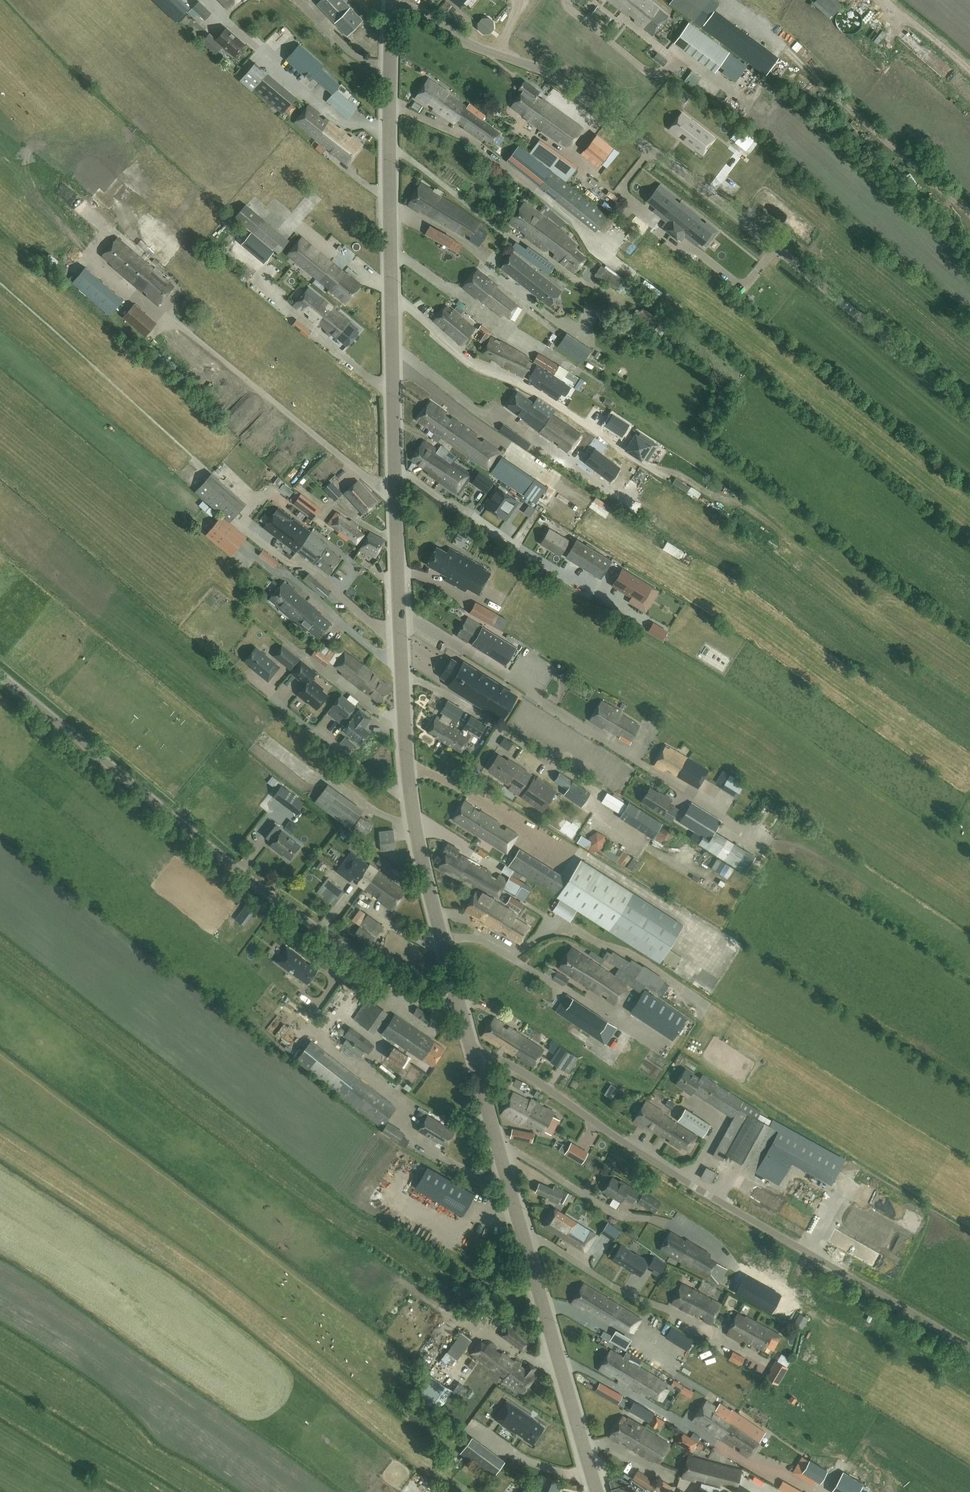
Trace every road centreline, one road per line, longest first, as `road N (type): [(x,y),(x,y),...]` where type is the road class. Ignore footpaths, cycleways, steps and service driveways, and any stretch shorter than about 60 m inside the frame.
road 1 (tertiary): [(459,1004),(413,826),(406,746),(393,0)]
road 2 (unclassified): [(969,406),(564,84),(475,47),(395,0)]
road 3 (unclassified): [(969,1347),(655,1162),(509,1063),(474,1061)]
road 4 (unclassified): [(459,1004),(426,1002),(321,931),(0,674)]
road 5 (tertiary): [(597,1491),(474,1061)]

